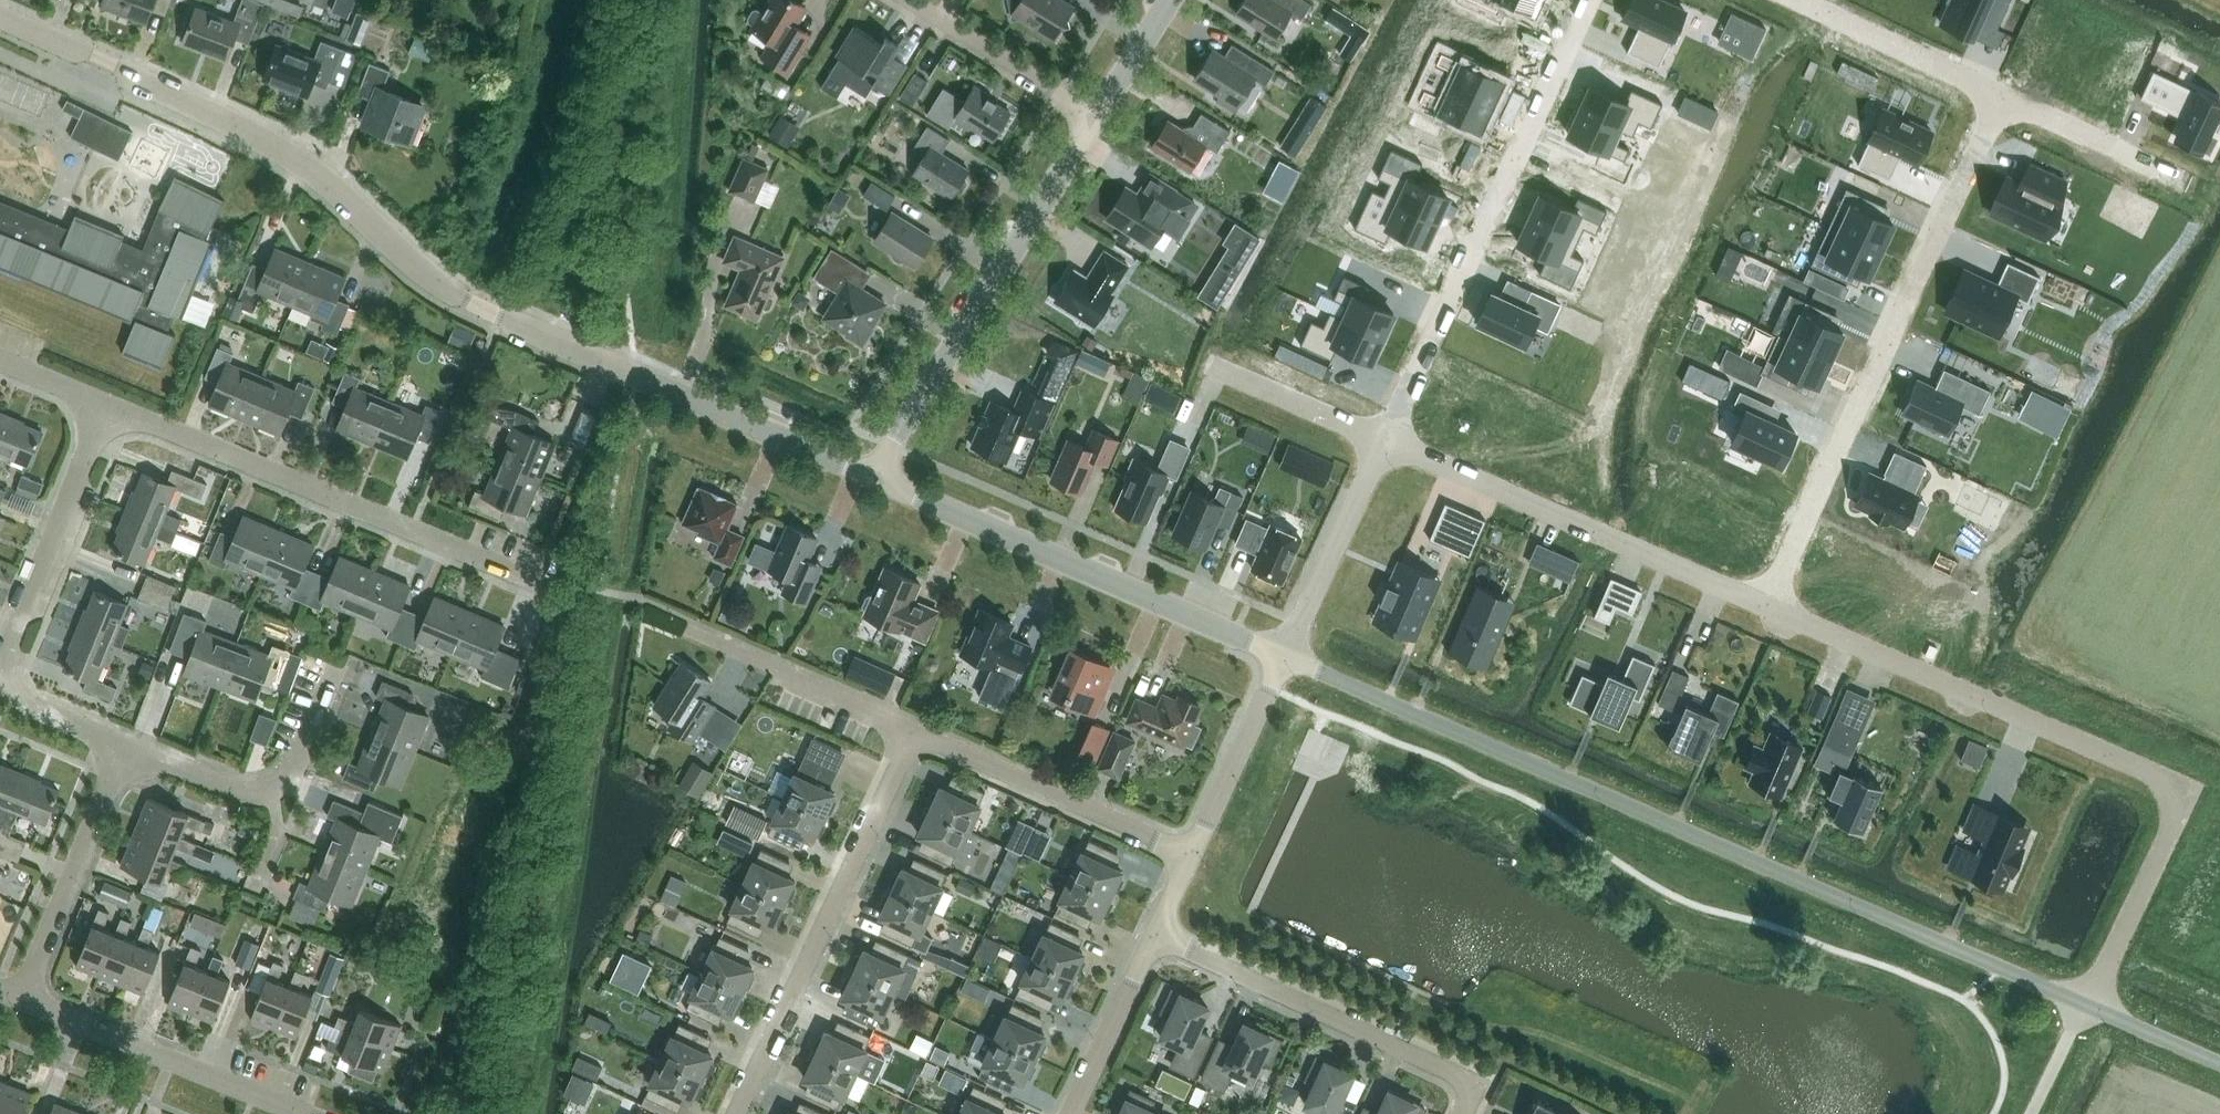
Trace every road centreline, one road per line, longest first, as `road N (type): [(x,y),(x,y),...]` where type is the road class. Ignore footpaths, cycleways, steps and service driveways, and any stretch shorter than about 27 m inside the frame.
road 1 (unclassified): [(877,479),(464,298),(290,153),(0,17)]
road 2 (unclassified): [(2086,1005),(1285,657)]
road 3 (residential): [(2086,1005),(2191,787),(1767,606)]
road 4 (residential): [(1767,606),(2004,95)]
road 5 (residential): [(1385,442),(1589,0)]
road 6 (residential): [(548,584),(107,406)]
road 7 (unclassified): [(1285,657),(877,479)]
road 8 (residential): [(128,746),(22,700),(7,668),(107,406)]
road 9 (unclassified): [(877,479),(1098,117)]
road 10 (residential): [(736,1113),(914,733)]
road 11 (residential): [(1767,606),(1385,442)]
road 12 (residential): [(1468,1113),(1468,1087),(1459,1074),(1156,934)]
road 13 (residential): [(308,1113),(23,999)]
road 14 (residential): [(1191,855),(914,733)]
road 15 (residential): [(337,669),(302,756),(270,790),(232,789),(128,746)]
road 16 (residential): [(23,999),(128,746)]
road 17 (residential): [(914,733),(694,633)]
road 18 (residential): [(1285,657),(1385,442)]
road 19 (residential): [(1799,0),(2004,95)]
road 20 (residential): [(1098,117),(909,0)]
road 21 (residential): [(1191,855),(1285,657)]
road 22 (residential): [(1071,1113),(1156,934)]
road 23 (residential): [(2004,95),(2178,177)]
road 24 (residential): [(1385,442),(1216,370)]
road 25 (unclassified): [(2219,1062),(2086,1005)]
road 26 (unclassified): [(1098,117),(1170,0)]
road 27 (track): [(2086,1005),(2032,1113)]

